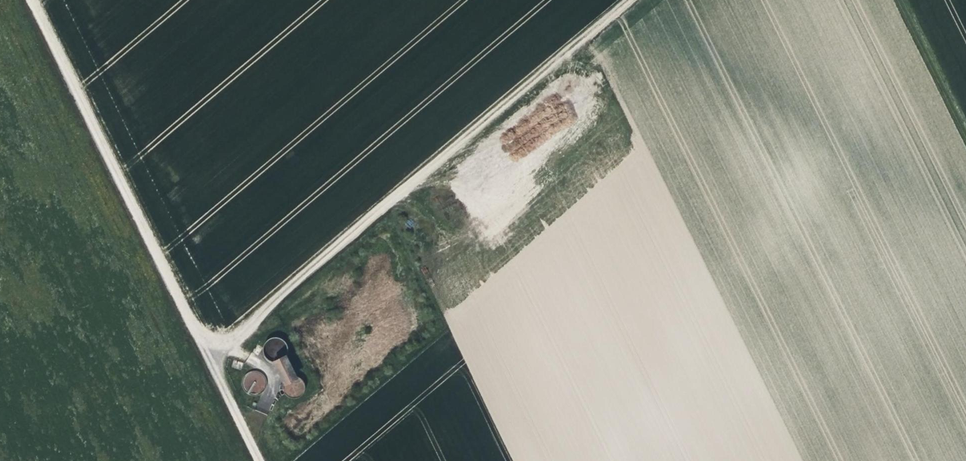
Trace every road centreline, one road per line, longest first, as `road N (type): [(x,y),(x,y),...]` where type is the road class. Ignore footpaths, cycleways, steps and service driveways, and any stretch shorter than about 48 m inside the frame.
road 1 (track): [(210,357),(629,0)]
road 2 (track): [(260,460),(34,0)]
road 3 (track): [(965,137),(898,0)]

